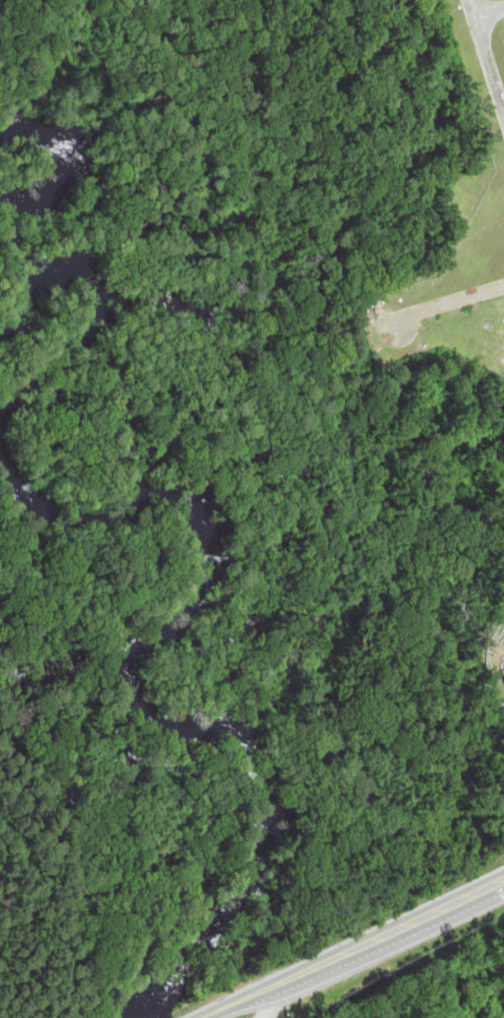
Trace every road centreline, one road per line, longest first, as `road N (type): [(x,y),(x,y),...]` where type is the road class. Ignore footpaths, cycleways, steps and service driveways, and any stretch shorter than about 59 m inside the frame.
road 1 (secondary): [(209,1017),(503,880)]

